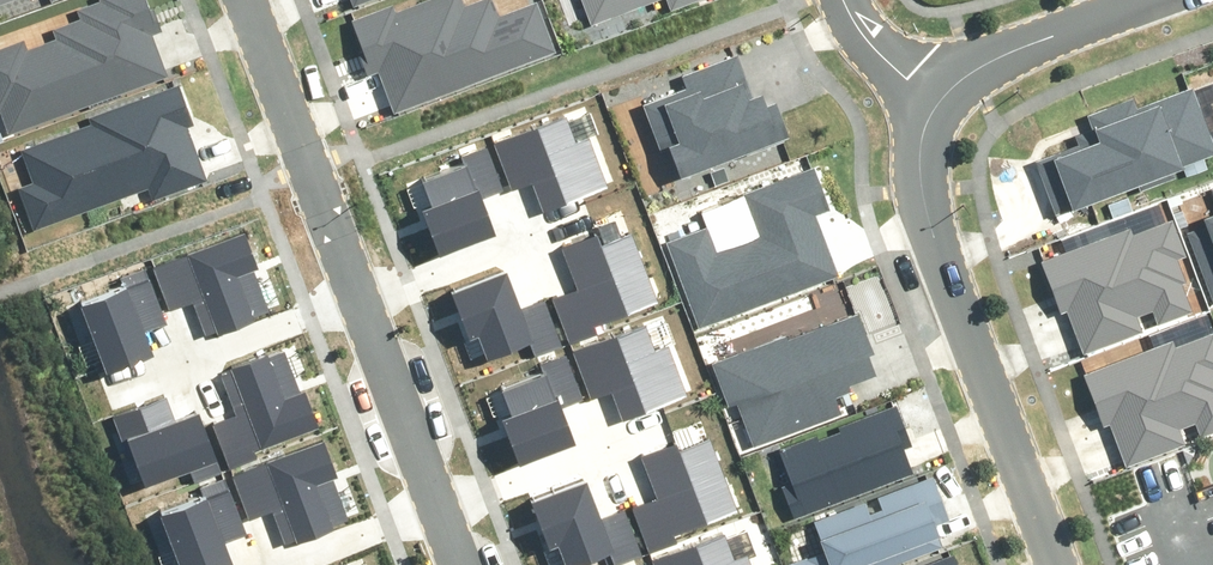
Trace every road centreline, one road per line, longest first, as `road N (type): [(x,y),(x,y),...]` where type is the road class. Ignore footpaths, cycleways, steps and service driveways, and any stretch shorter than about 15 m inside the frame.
road 1 (residential): [(244,0),(458,564)]
road 2 (residential): [(1060,564),(921,205),(917,158),(937,101)]
road 3 (residential): [(1150,0),(1012,51),(937,101)]
road 4 (residential): [(937,101),(857,25),(844,0)]

